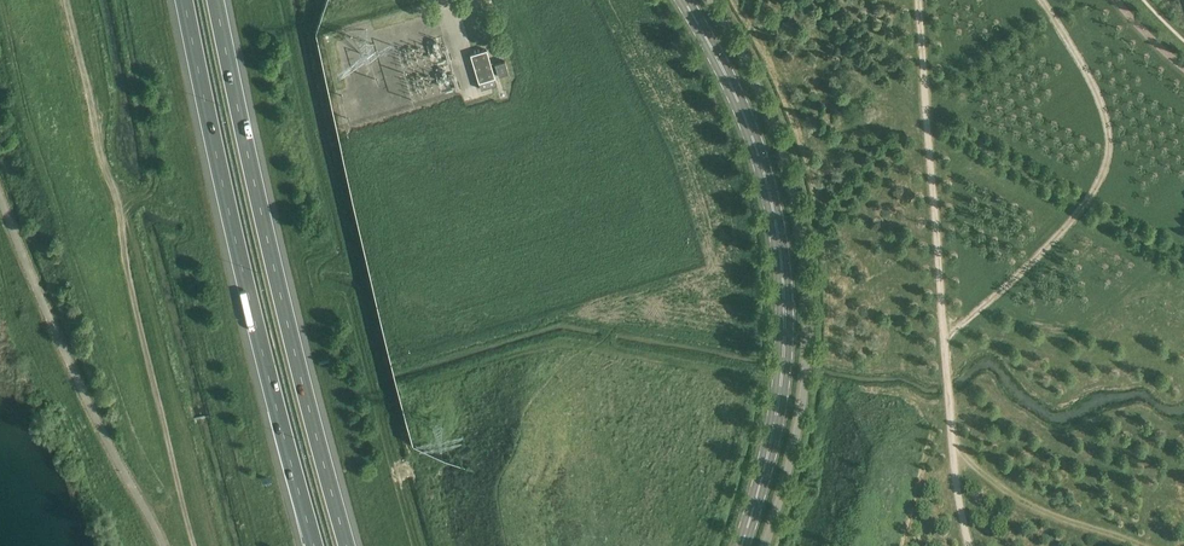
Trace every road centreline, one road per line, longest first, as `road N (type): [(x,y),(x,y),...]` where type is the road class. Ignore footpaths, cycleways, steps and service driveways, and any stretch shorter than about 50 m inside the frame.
road 1 (tertiary): [(742,545),(765,489),(786,390),(789,288),(773,186),(731,73),(686,0)]
road 2 (motorway): [(347,545),(215,0)]
road 3 (motorway): [(184,0),(252,310),(315,545)]
road 4 (track): [(193,545),(67,0)]

